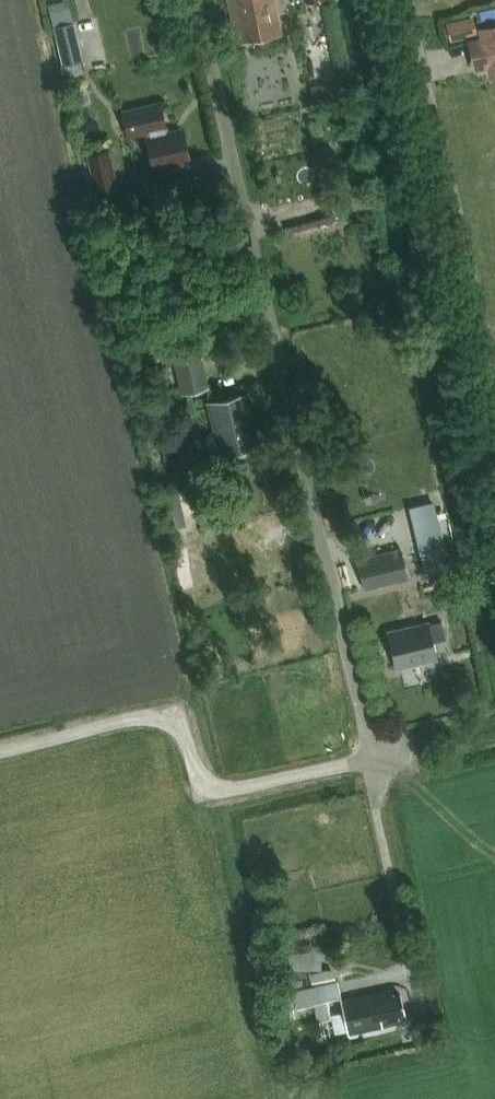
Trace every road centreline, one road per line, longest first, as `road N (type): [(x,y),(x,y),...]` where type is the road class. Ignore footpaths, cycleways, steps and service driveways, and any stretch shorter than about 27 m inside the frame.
road 1 (unclassified): [(368,752),(192,0)]

